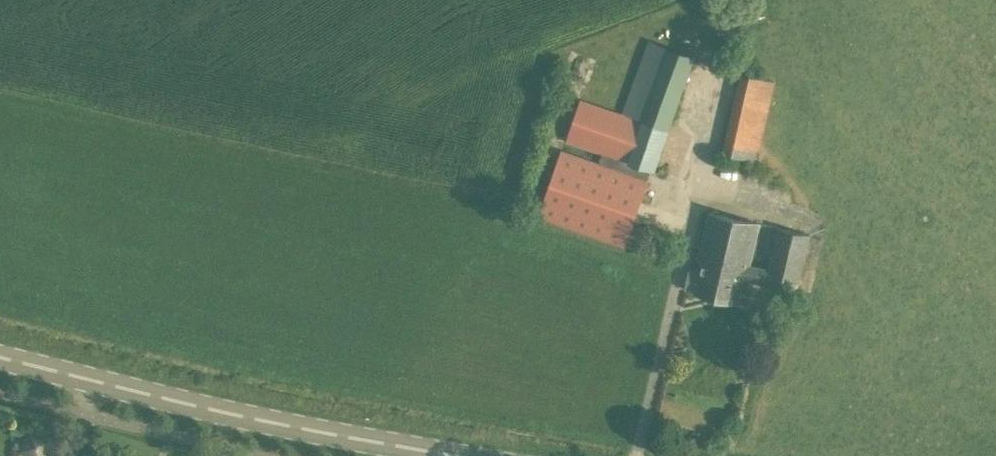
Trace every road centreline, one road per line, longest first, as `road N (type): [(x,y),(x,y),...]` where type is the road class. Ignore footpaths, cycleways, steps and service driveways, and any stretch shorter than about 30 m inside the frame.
road 1 (secondary): [(445,455),(0,358)]

